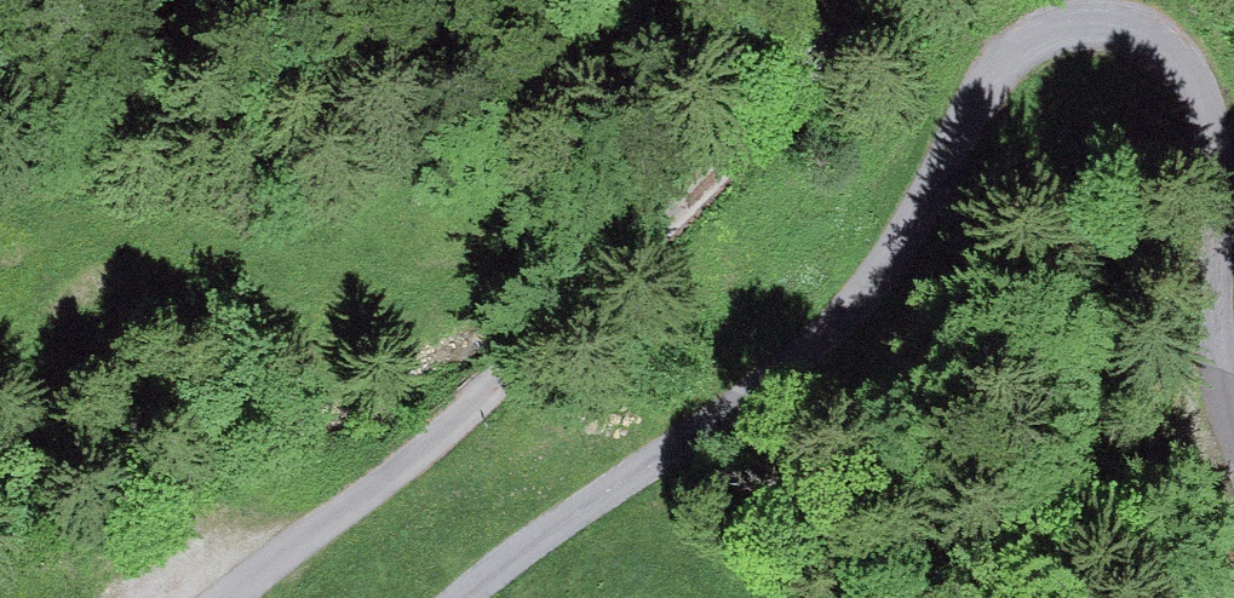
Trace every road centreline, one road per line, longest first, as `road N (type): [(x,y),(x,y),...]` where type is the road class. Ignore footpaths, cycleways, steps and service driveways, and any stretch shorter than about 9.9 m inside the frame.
road 1 (residential): [(471,597),(864,297),(905,234),(971,101),(1021,46),(1068,28),(1113,36),(1190,104),(1203,146),(1173,337),(1190,404),(1233,471)]
road 2 (track): [(814,0),(746,160),(635,251),(485,404),(230,597)]

